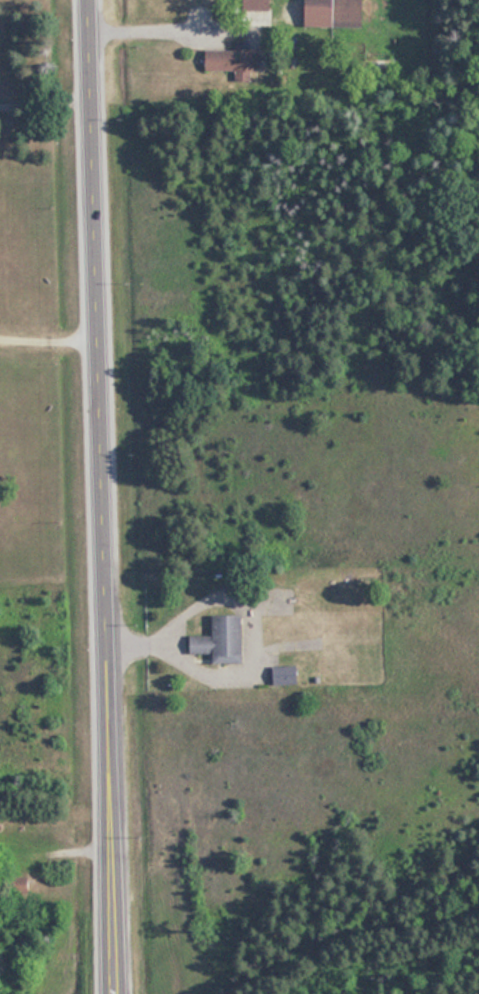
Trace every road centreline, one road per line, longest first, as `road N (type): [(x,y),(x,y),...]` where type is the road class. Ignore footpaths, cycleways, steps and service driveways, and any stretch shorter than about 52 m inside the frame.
road 1 (primary): [(117,993),(88,0)]

